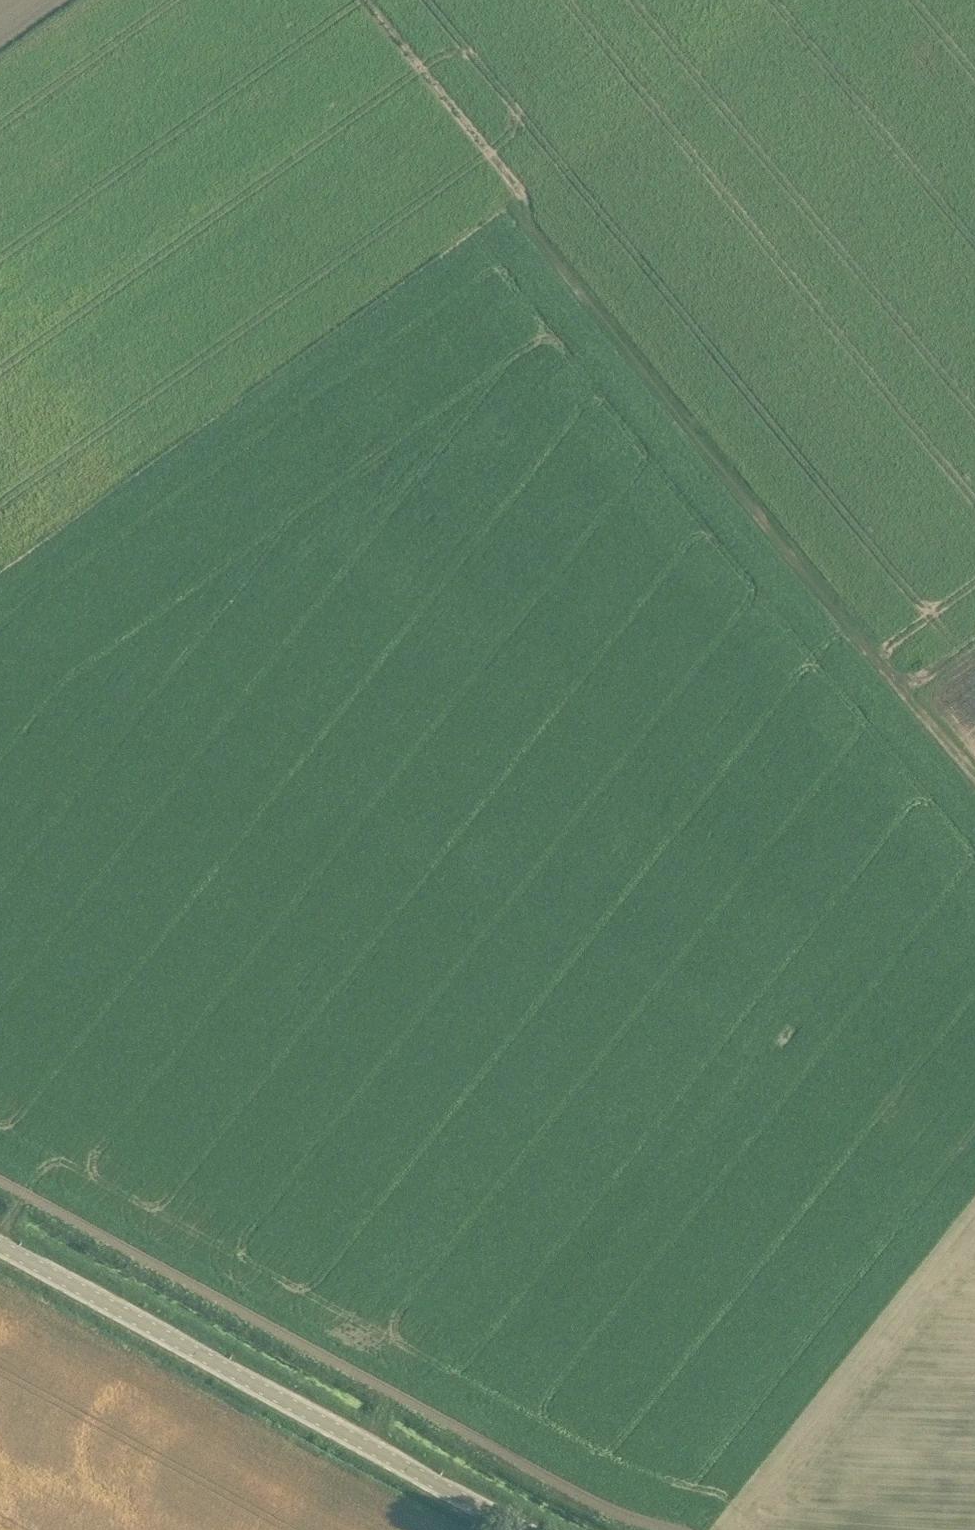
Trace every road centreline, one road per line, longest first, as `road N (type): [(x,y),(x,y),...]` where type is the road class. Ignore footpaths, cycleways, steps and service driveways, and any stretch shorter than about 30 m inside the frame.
road 1 (unclassified): [(520,1529),(0,1245)]

